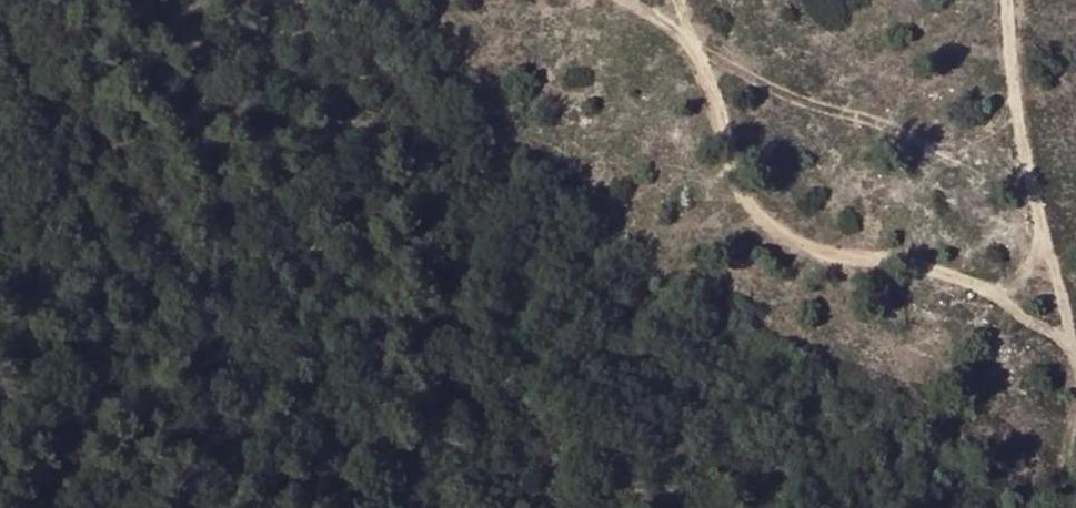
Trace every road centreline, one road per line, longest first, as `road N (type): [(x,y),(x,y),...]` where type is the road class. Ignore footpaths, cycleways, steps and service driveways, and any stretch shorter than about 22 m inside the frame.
road 1 (track): [(1075,347),(958,279),(816,257),(766,220),(738,182),(710,82),(655,0)]
road 2 (track): [(1075,345),(1015,126),(1005,0)]

